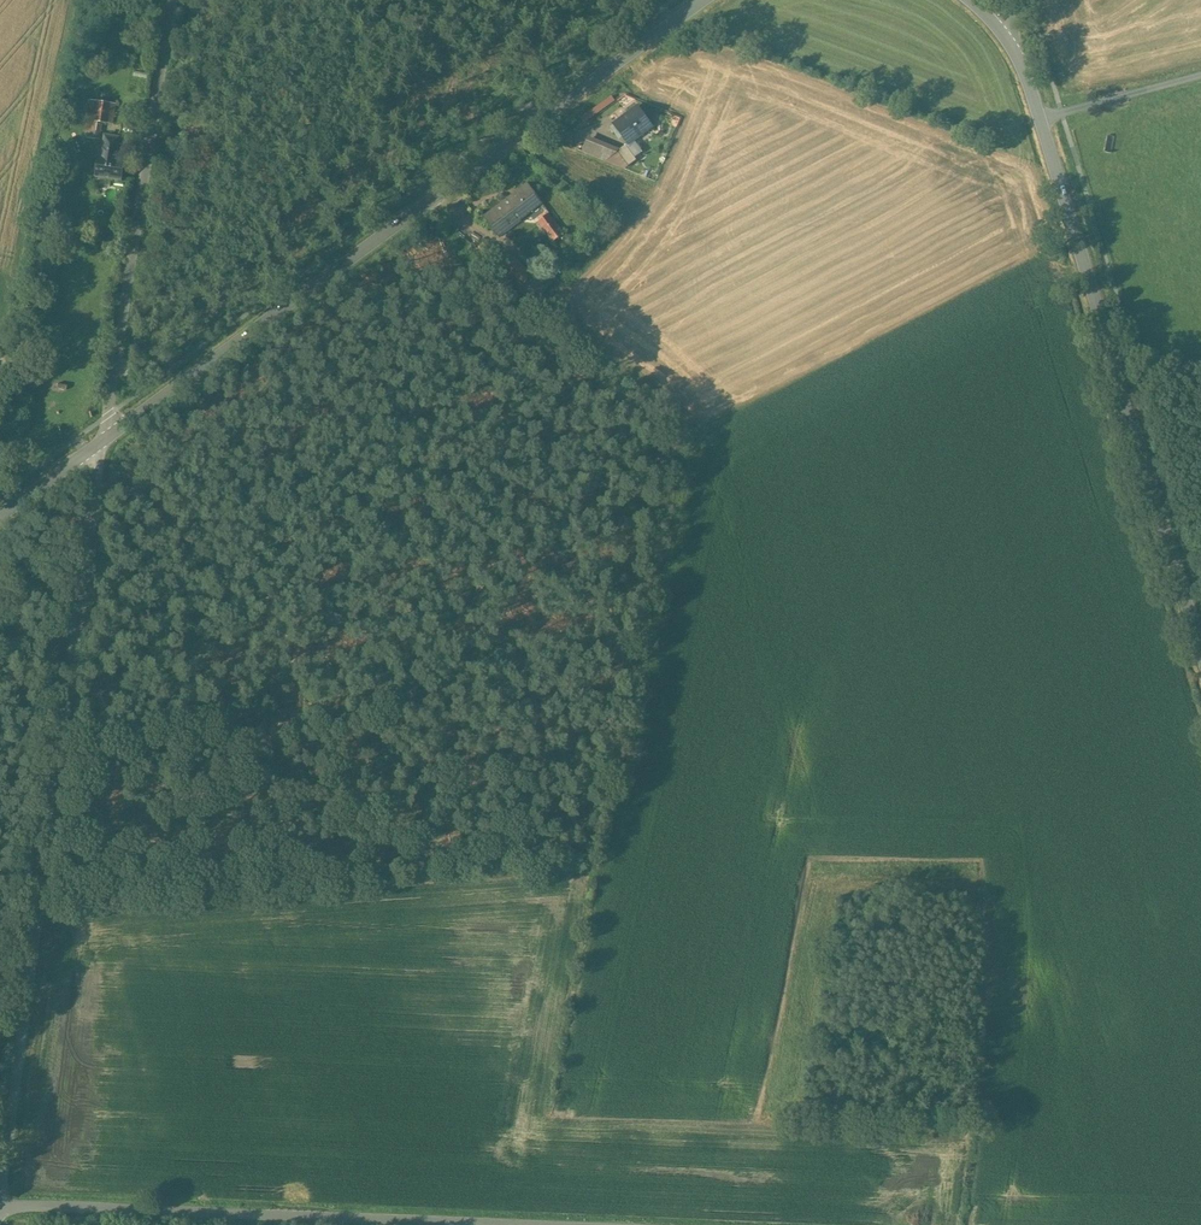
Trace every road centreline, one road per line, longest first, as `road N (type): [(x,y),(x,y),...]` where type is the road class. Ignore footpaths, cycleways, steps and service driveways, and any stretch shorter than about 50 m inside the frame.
road 1 (residential): [(0,1185),(102,442)]
road 2 (tertiary): [(702,0),(102,442)]
road 3 (tertiary): [(1200,650),(1008,39)]
road 4 (unclassified): [(515,1224),(0,1209)]
road 5 (residential): [(102,442),(168,0)]
road 6 (tertiary): [(102,442),(0,516)]

